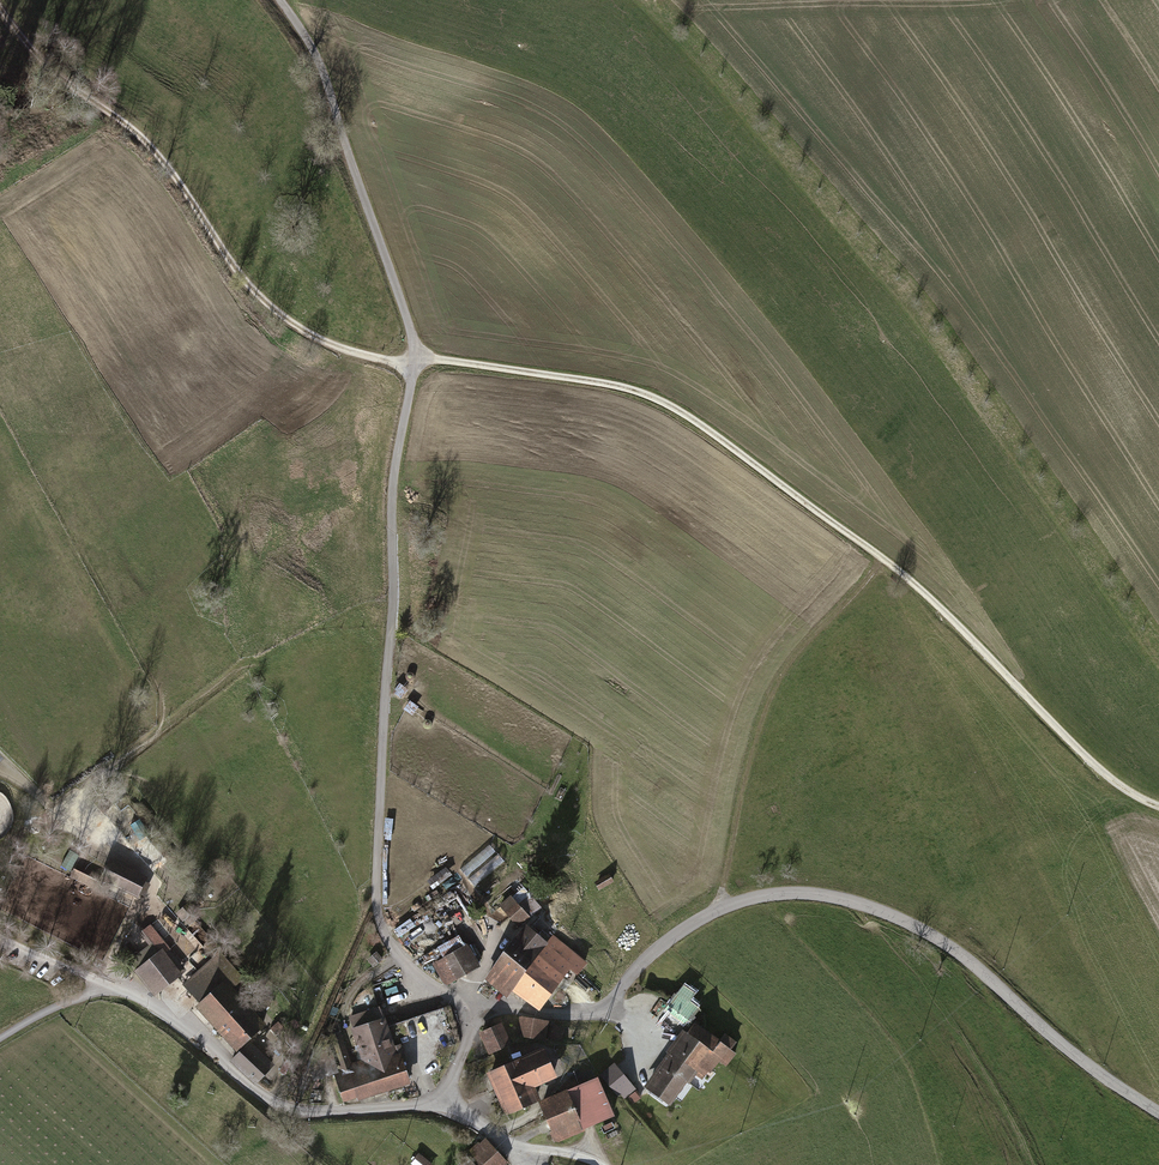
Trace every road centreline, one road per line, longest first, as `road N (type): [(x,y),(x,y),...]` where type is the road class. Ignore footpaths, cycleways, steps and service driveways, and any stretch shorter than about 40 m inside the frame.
road 1 (unclassified): [(1158,1113),(1051,1038),(951,947),(907,922),(804,895),(719,907),(659,945),(598,1004),(494,1005),(480,1016),(442,1090),(424,1101),(301,1106),(261,1091),(223,1059)]
road 2 (track): [(480,1016),(397,950),(375,895),(394,490),(416,359),(323,63),(281,0)]
road 3 (track): [(416,359),(611,380),(673,401),(882,553),(1114,785),(1158,809)]
road 4 (track): [(416,359),(330,340),(274,307),(177,171),(139,130),(37,52),(0,5)]
road 5 (track): [(719,907),(743,769),(778,675),(882,553)]
road 6 (track): [(0,847),(247,660)]
road 7 (track): [(442,1090),(515,1143),(565,1149),(604,1164)]
road 8 (track): [(99,981),(157,876)]

